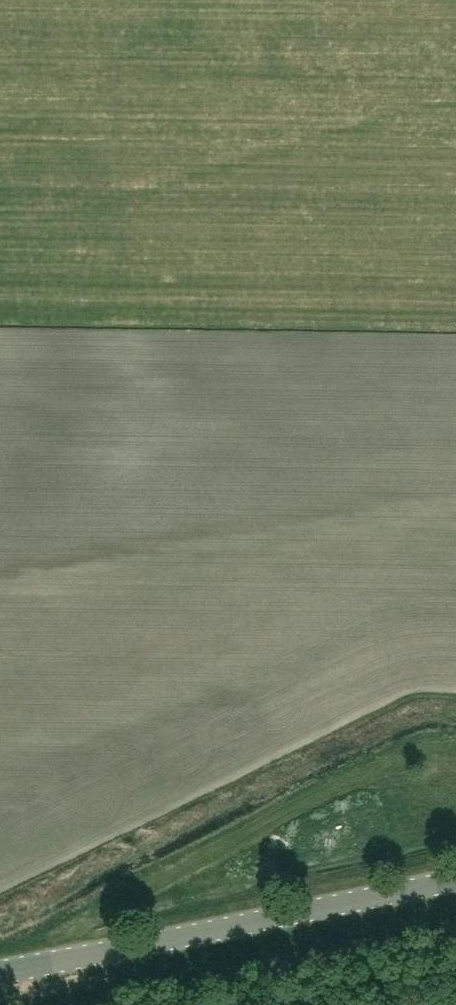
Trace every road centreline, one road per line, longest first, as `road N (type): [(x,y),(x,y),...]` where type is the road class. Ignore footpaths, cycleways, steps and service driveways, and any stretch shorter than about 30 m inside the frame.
road 1 (unclassified): [(0,973),(455,879)]

